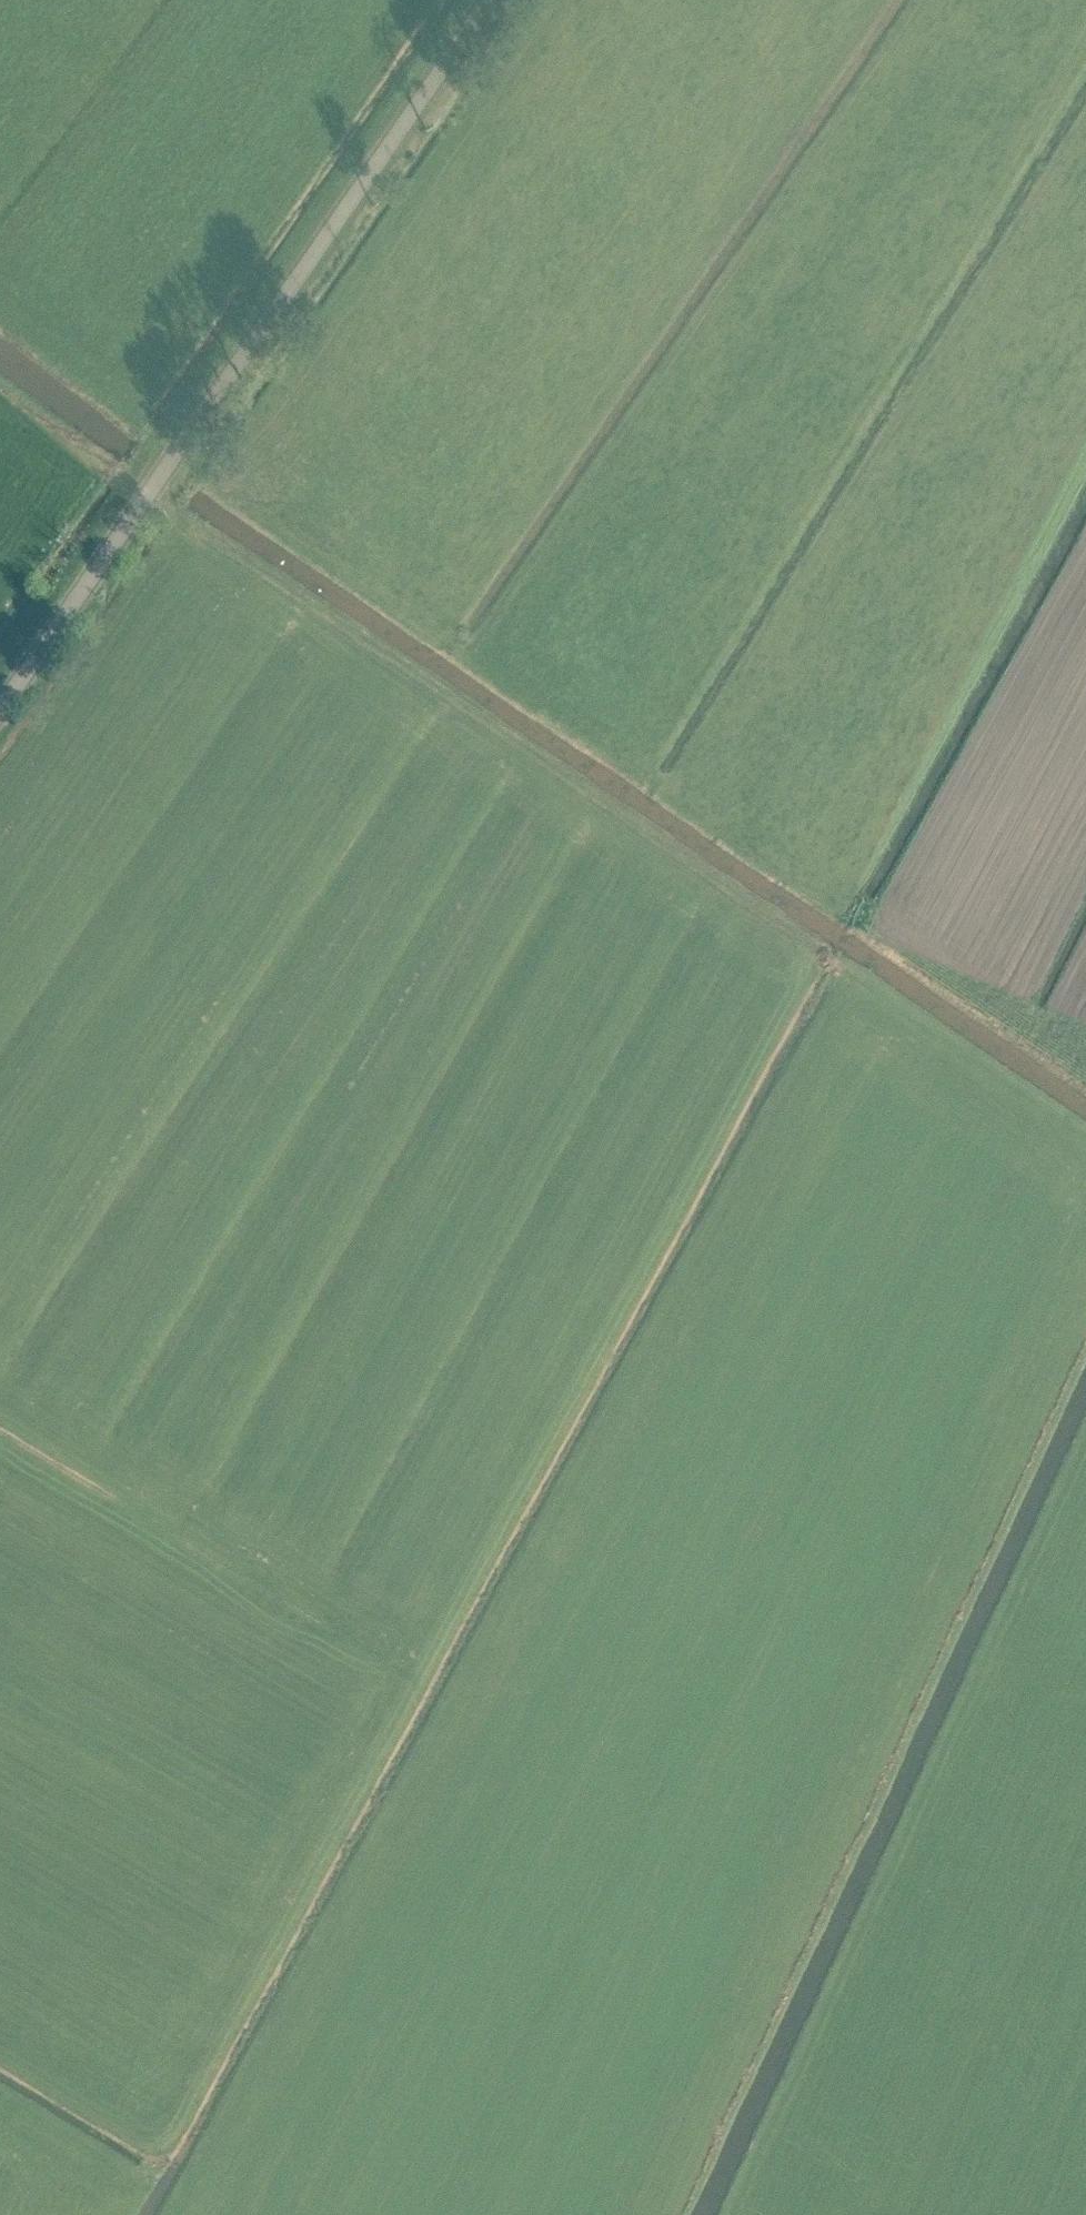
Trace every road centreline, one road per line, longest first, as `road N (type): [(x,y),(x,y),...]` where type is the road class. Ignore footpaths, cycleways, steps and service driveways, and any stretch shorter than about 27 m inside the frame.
road 1 (unclassified): [(0,714),(491,0)]

